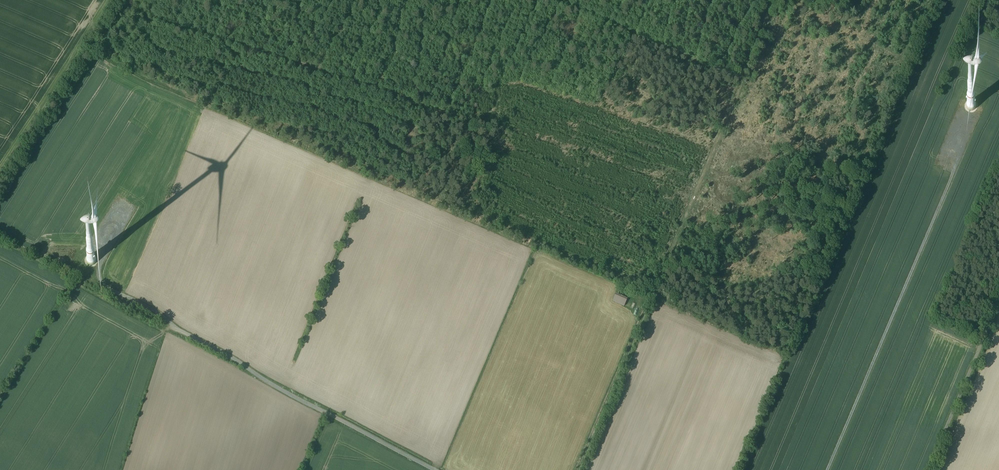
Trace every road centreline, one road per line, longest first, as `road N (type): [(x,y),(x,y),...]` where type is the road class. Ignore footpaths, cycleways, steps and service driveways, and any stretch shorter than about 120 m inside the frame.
road 1 (track): [(578,469),(777,0)]
road 2 (track): [(744,77),(563,0)]
road 3 (unclassified): [(928,469),(998,299)]

